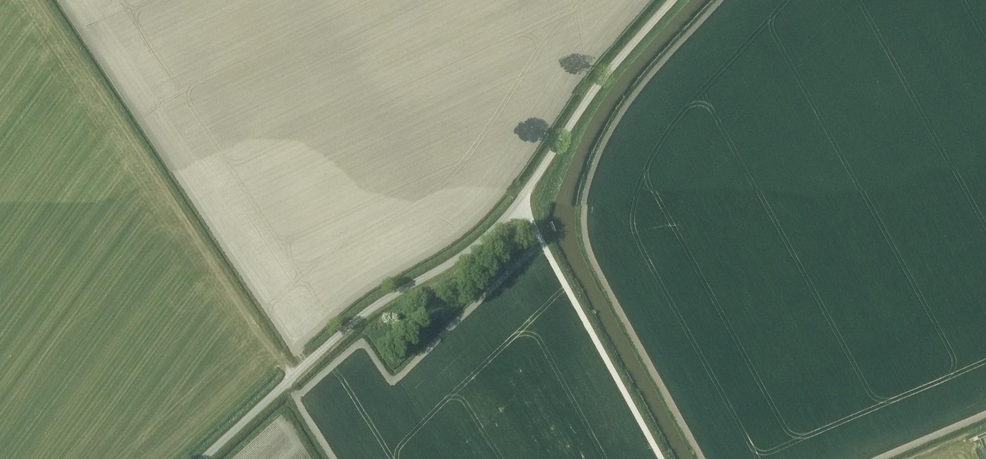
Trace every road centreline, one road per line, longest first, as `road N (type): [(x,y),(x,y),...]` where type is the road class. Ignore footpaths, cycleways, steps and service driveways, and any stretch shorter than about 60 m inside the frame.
road 1 (unclassified): [(205,458),(370,312),(487,237),(672,0)]
road 2 (track): [(520,201),(660,458)]

